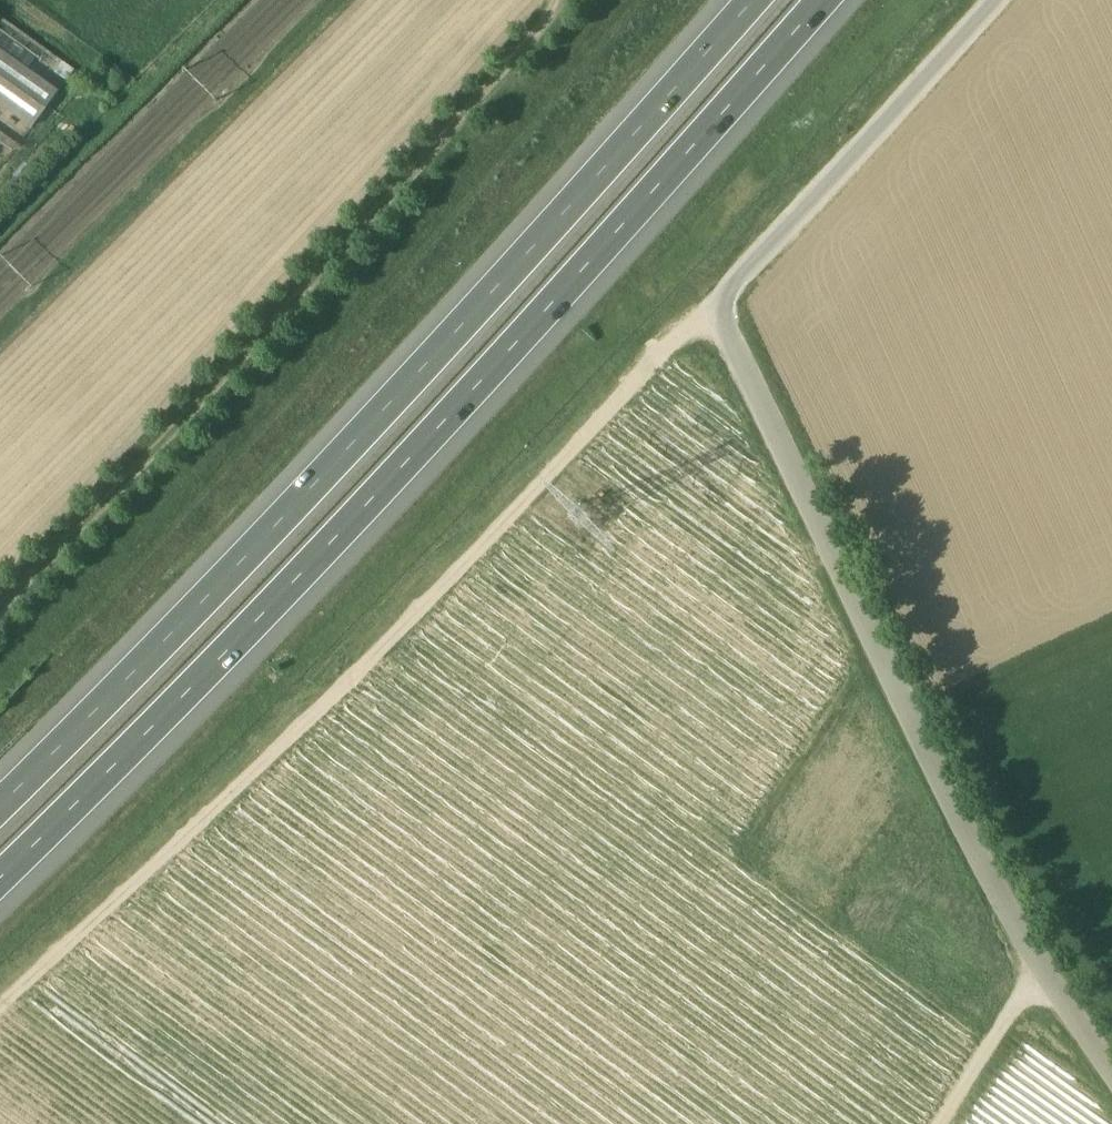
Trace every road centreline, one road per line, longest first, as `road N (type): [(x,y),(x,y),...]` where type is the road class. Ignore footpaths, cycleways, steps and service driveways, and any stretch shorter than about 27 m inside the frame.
road 1 (unclassified): [(1111,1081),(1042,971),(759,430),(719,314),(744,268),(998,0)]
road 2 (motorway): [(0,880),(411,461),(826,0)]
road 3 (motorway): [(756,0),(372,422),(0,802)]
road 4 (track): [(719,314),(333,706),(0,1016)]
road 5 (track): [(566,0),(424,165),(0,619)]
road 6 (track): [(1042,971),(940,1123)]

